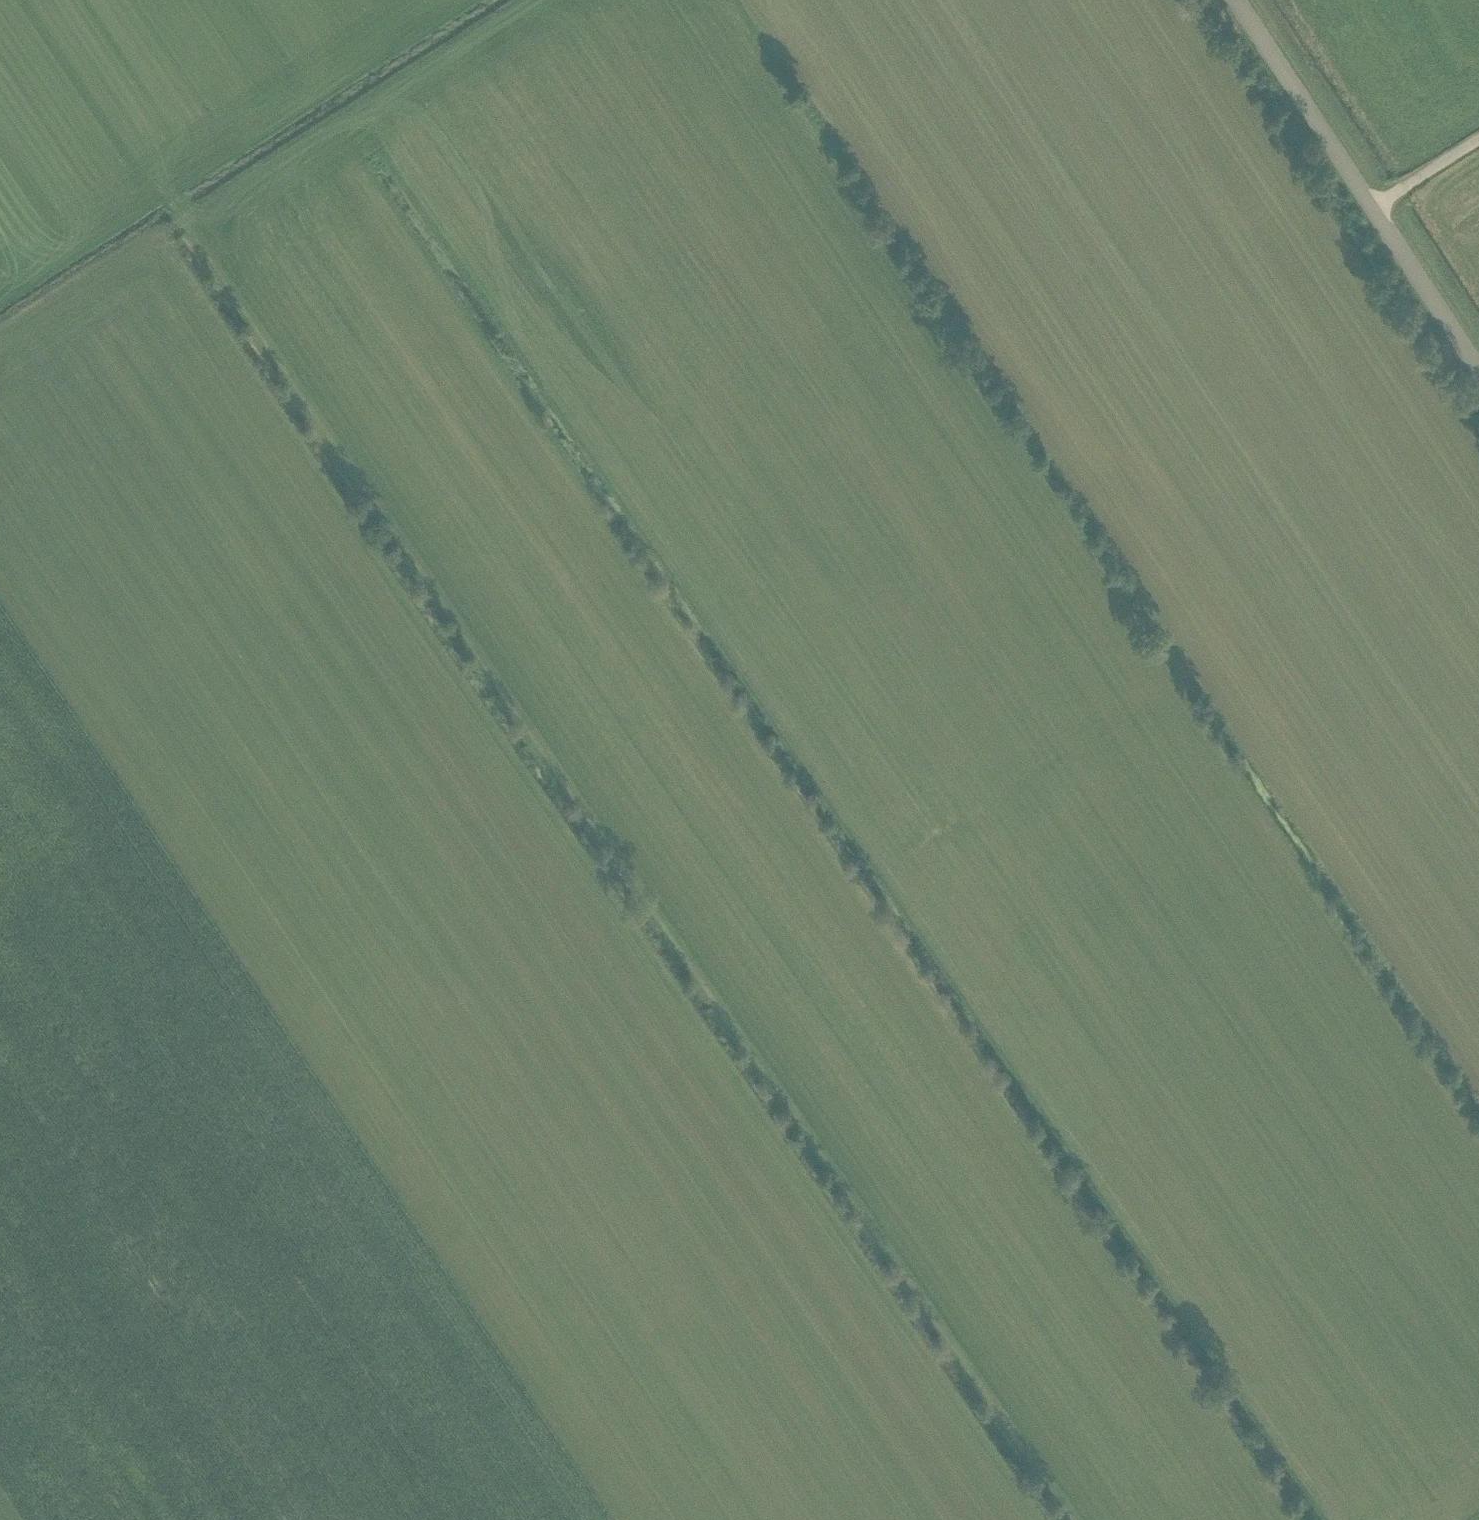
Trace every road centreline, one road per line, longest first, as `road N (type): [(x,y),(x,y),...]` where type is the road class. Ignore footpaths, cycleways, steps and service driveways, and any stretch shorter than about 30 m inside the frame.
road 1 (tertiary): [(1478,369),(1237,0)]

